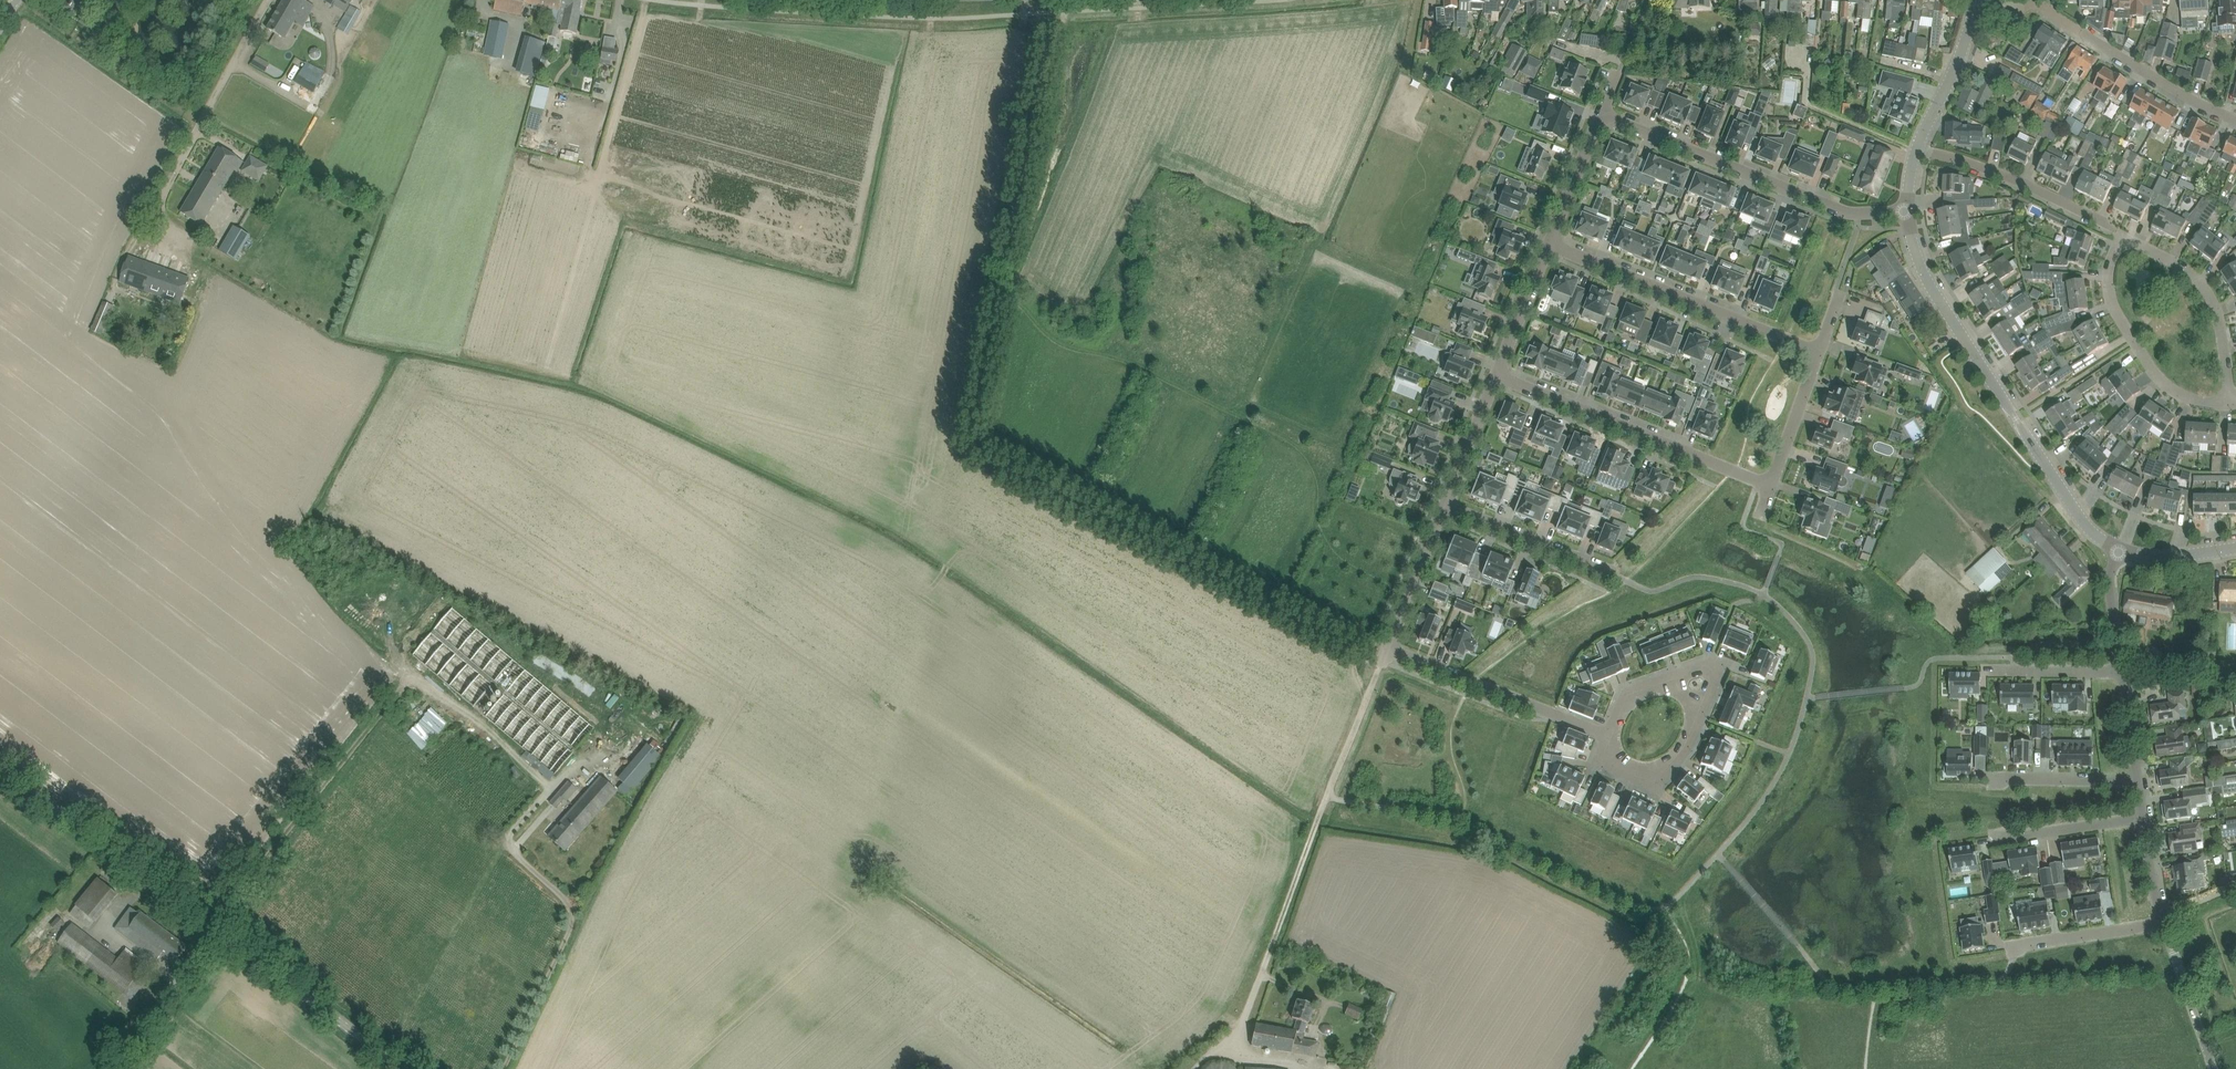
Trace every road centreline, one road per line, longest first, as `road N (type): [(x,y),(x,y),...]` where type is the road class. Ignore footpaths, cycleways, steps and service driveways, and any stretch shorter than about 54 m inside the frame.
road 1 (track): [(1042,15),(968,456),(1381,667)]
road 2 (track): [(504,1068),(571,927),(568,901),(509,847),(550,787),(411,667),(216,928)]
road 3 (unclassified): [(401,1068),(0,767)]
road 4 (unclassified): [(1197,1068),(1236,1035),(1390,644)]
road 5 (residential): [(2120,554),(2081,520),(1965,343),(1912,252),(1909,207)]
road 6 (residential): [(1909,207),(1838,209),(1604,114)]
road 7 (residential): [(1771,486),(1498,376)]
road 8 (residential): [(1607,736),(1612,760),(1657,775),(1672,767),(1713,677),(1698,671),(1619,704)]
road 9 (residential): [(1816,353),(1551,244)]
road 10 (residential): [(2235,120),(2048,11),(2011,3)]
road 11 (residential): [(1390,644),(1607,736)]
road 12 (residential): [(2219,399),(2165,389),(2123,335),(2103,286),(2115,229)]
road 13 (residential): [(2219,399),(2201,293),(2115,229)]
road 14 (residential): [(2108,226),(1986,168),(1917,148)]
road 15 (residential): [(1628,580),(1446,506)]
road 16 (track): [(196,248),(151,227),(200,125)]
road 17 (residential): [(1917,148),(1977,0)]
road 18 (unclassified): [(2207,1068),(2163,921)]
road 19 (residential): [(1390,644),(1446,506)]
road 20 (residential): [(2142,819),(1995,841)]
road 21 (residential): [(2163,921),(2017,940)]
road 22 (unclassified): [(200,125),(271,0)]
road 23 (residential): [(1498,376),(1551,244)]
road 24 (residential): [(1771,486),(1816,353)]
road 25 (residential): [(1551,244),(1604,114)]
road 26 (residential): [(1446,506),(1498,376)]
road 27 (residential): [(2134,769),(2000,771)]
road 28 (residential): [(2123,668),(1998,668)]
road 29 (residential): [(1604,114),(1647,0)]

